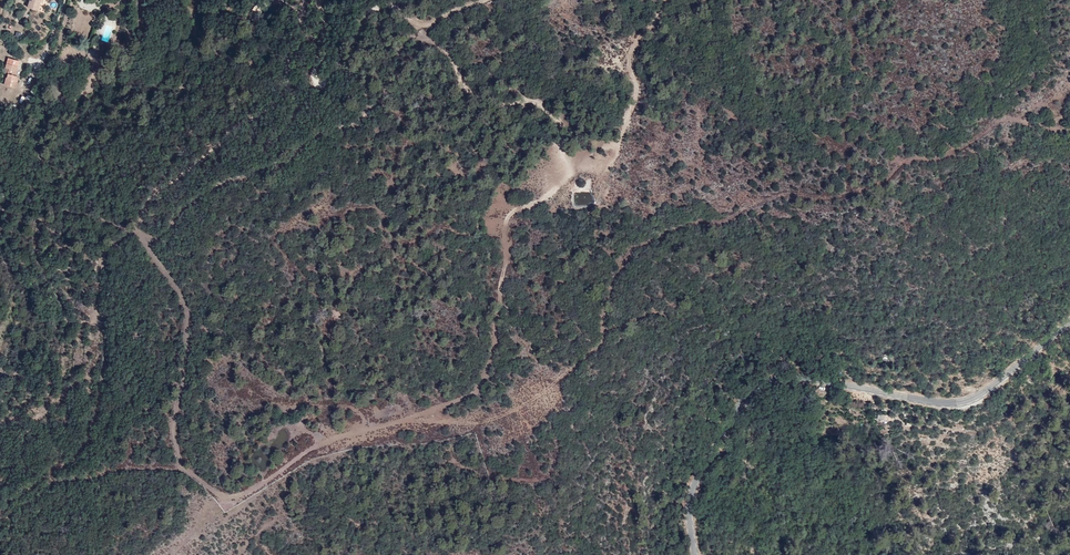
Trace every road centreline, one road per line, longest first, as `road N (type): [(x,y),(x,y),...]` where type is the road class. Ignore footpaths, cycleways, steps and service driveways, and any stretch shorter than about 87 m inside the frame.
road 1 (tertiary): [(695,554),(693,492),(760,381),(807,379),(956,402),(992,385),(1069,324)]
road 2 (track): [(411,419),(485,380),(504,222),(570,170)]
road 3 (track): [(320,0),(325,19),(311,74),(317,82),(331,77),(370,12),(395,6),(426,23),(483,0)]
road 4 (track): [(133,229),(184,300),(174,432),(184,469)]
road 5 (track): [(184,469),(223,496),(237,496),(322,443),(411,419)]
road 6 (track): [(570,170),(597,170),(616,157),(636,95),(630,56),(666,0)]

